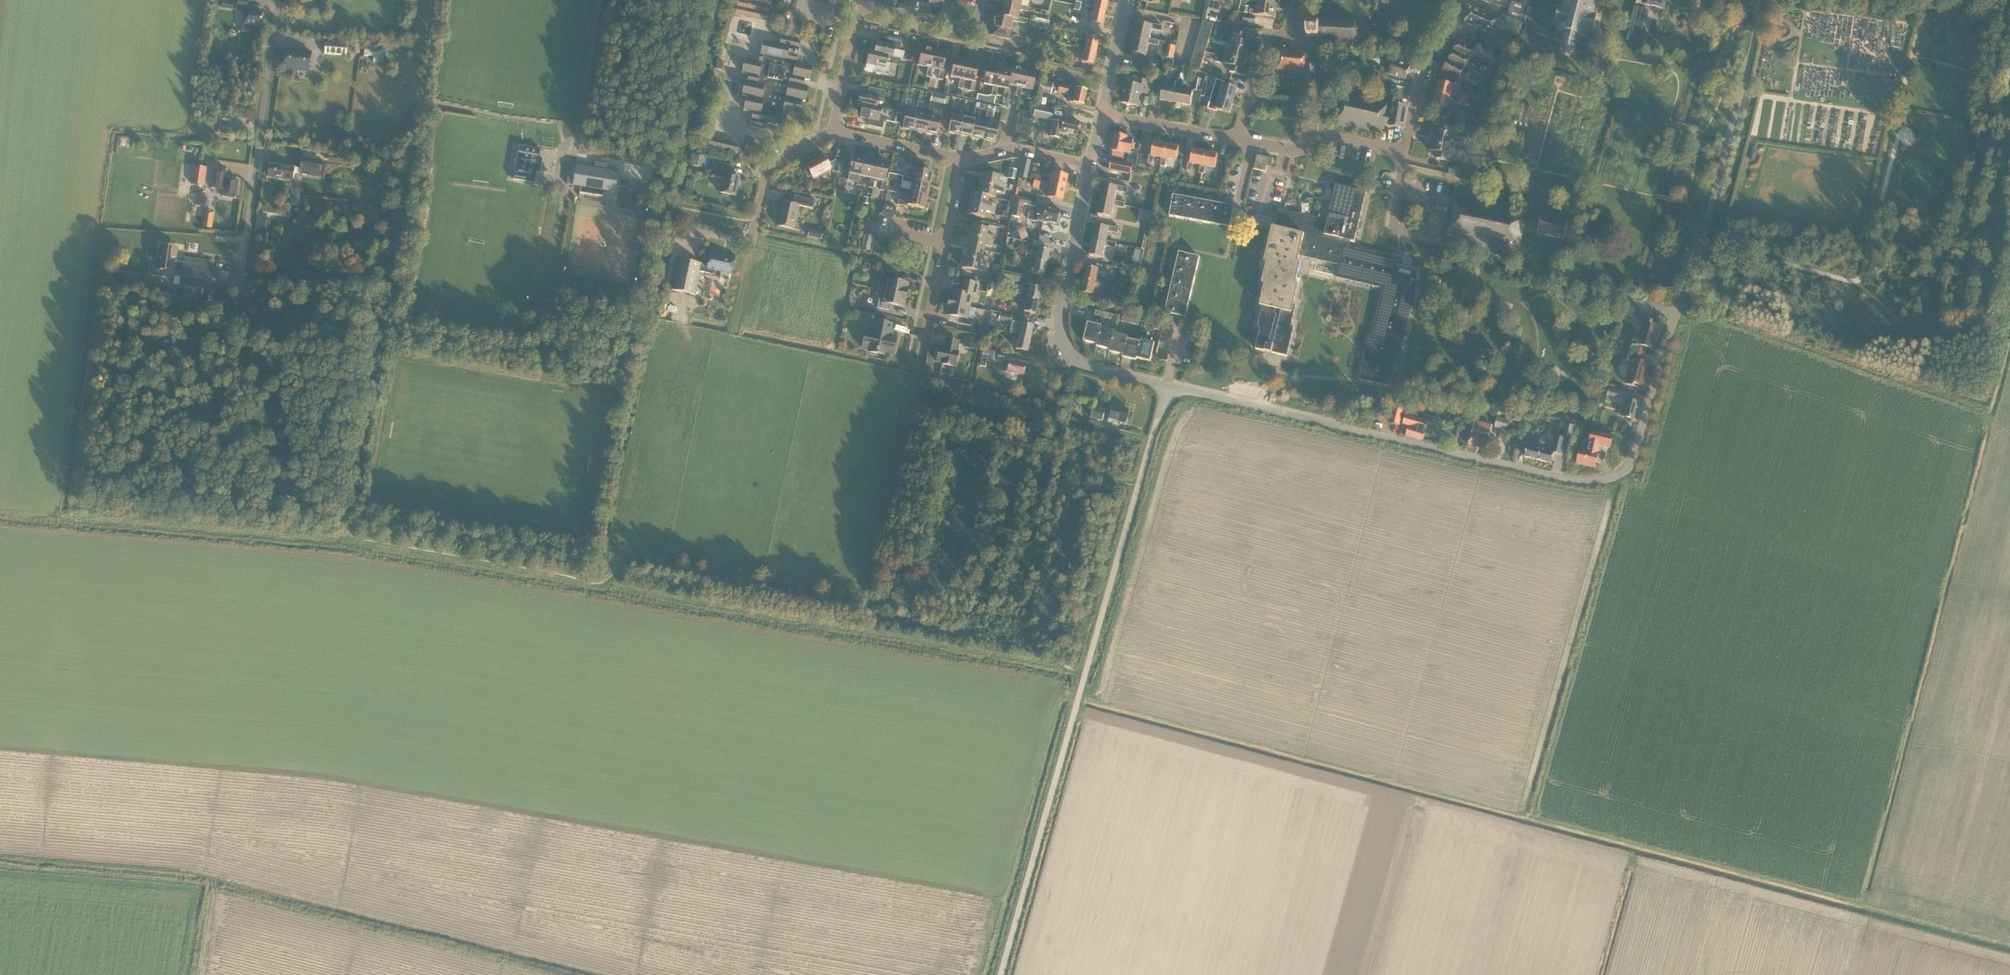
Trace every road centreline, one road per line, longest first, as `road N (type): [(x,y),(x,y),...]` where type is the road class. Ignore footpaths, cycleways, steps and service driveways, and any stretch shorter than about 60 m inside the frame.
road 1 (residential): [(1167,385),(1572,480),(1600,479),(1623,472),(1635,454),(1676,314)]
road 2 (unclassified): [(1000,974),(1167,385)]
road 3 (residential): [(1676,314),(1402,232),(1393,227),(1405,153)]
road 4 (residential): [(1676,314),(1749,66),(1758,0)]
road 5 (residential): [(240,299),(279,0)]
road 6 (residential): [(1167,385),(1083,365),(1061,332),(1092,165)]
road 7 (residential): [(921,353),(962,160)]
road 8 (residential): [(1405,153),(1417,89),(1462,7)]
road 9 (residential): [(751,242),(770,166),(834,130)]
road 10 (residential): [(860,7),(975,27),(984,0)]
road 11 (residential): [(1237,140),(1103,114)]
road 12 (residential): [(1092,165),(1005,149),(962,160)]
road 13 (residential): [(962,160),(834,130)]
road 14 (residential): [(1237,140),(1262,47),(1290,35)]
road 15 (residential): [(834,130),(860,7)]

